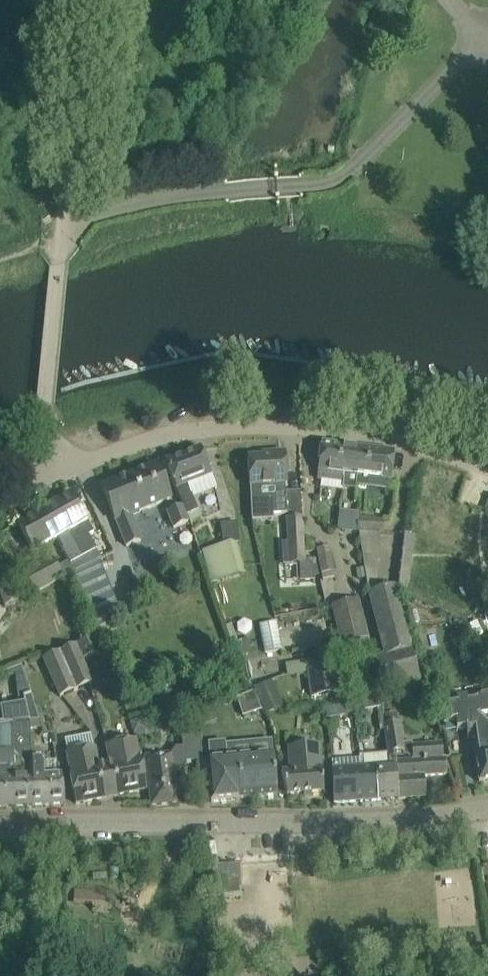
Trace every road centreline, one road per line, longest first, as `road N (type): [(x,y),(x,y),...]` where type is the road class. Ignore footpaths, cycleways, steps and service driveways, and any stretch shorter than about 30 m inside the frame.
road 1 (unclassified): [(60,471),(43,399),(57,225),(211,194),(337,181),(487,30)]
road 2 (unclassified): [(0,826),(386,820),(487,808)]
road 3 (unclassified): [(487,468),(386,438),(284,426),(165,434),(60,471)]
road 4 (track): [(57,225),(78,0)]

